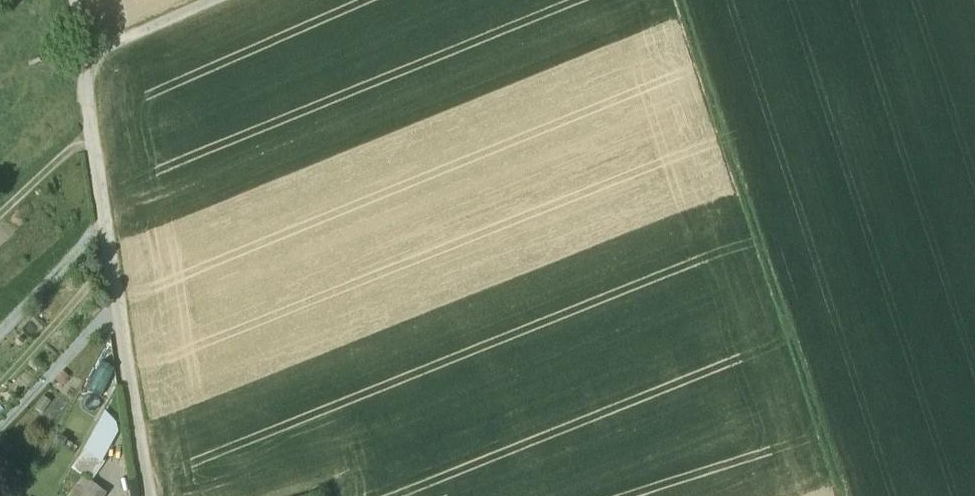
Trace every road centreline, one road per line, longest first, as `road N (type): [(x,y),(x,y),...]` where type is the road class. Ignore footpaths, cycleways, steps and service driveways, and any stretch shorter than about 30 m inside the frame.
road 1 (track): [(217,0),(83,50),(139,455)]
road 2 (track): [(855,495),(692,0)]
road 3 (track): [(119,307),(0,417)]
road 4 (track): [(105,226),(0,325)]
road 5 (track): [(94,137),(0,220)]

